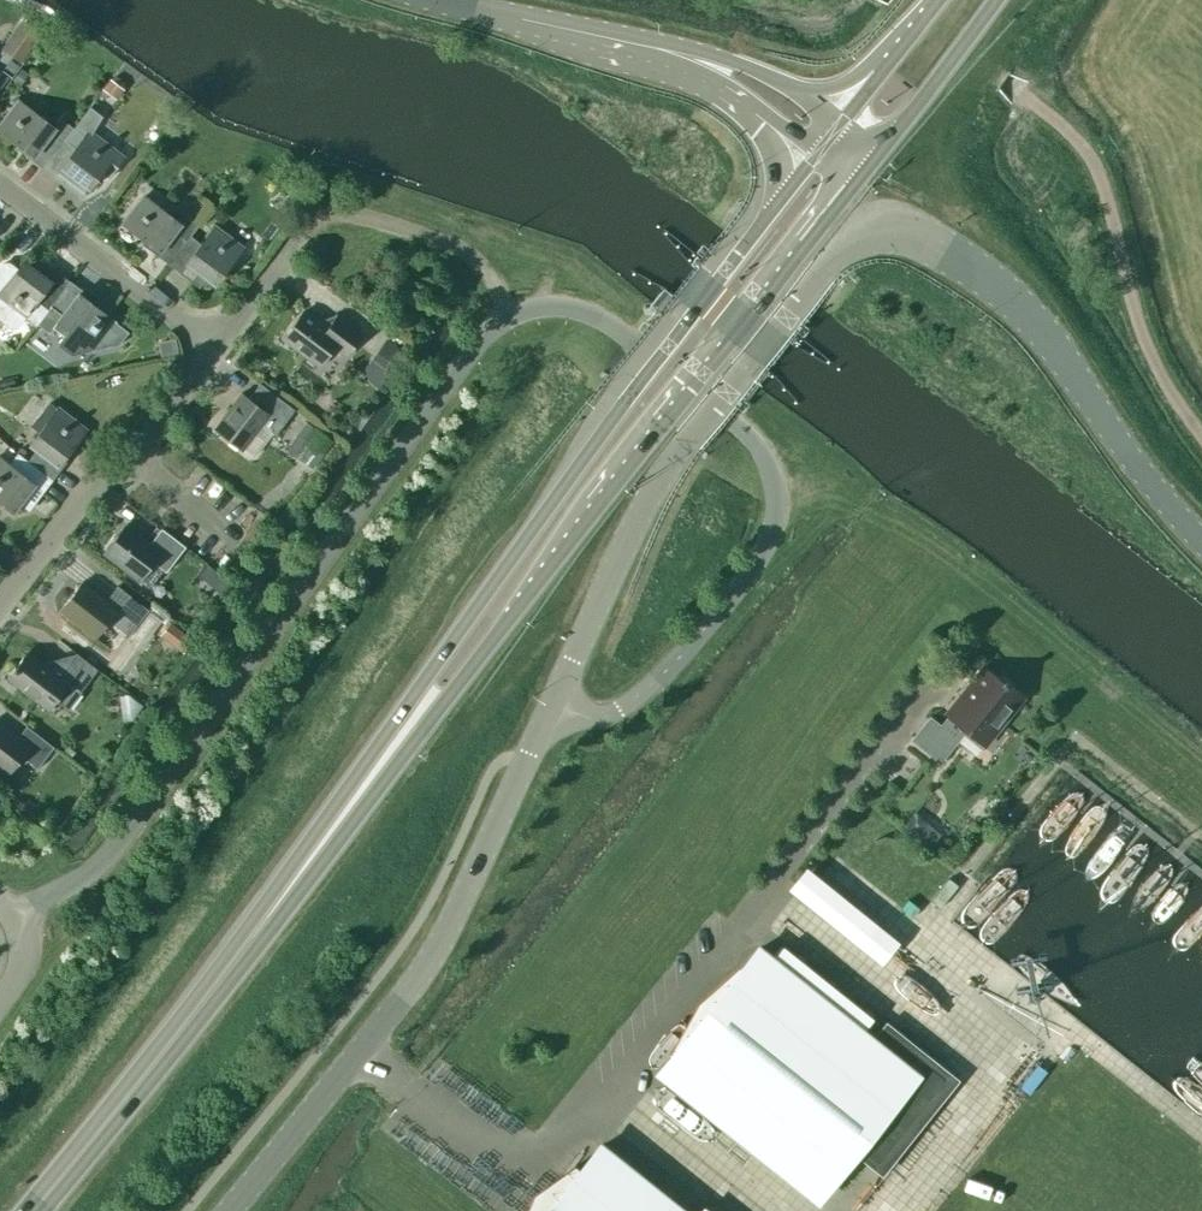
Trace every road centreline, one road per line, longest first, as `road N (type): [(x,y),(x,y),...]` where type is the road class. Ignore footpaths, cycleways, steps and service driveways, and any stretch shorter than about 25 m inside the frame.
road 1 (unclassified): [(1201,546),(1134,468),(1037,324),(952,257),(888,234),(855,242),(826,266),(652,486),(554,701)]
road 2 (trunk): [(320,846),(347,830),(869,169)]
road 3 (trunk): [(815,158),(597,440),(330,814),(320,846)]
road 4 (unclassified): [(24,923),(37,902),(104,859),(483,337),(512,315)]
road 5 (unclassified): [(512,315),(578,309),(612,325),(749,437),(775,495),(764,551),(676,661),(606,715),(554,701)]
road 6 (unclassified): [(554,701),(437,946),(229,1210)]
road 7 (trunk): [(31,1210),(320,846)]
road 8 (residential): [(214,346),(314,218),(334,216),(454,244),(480,266),(512,315)]
road 9 (residential): [(214,346),(0,182)]
road 10 (tertiary): [(842,125),(763,73),(674,44),(649,46)]
road 11 (trunk): [(869,169),(997,0)]
road 12 (tertiary): [(649,46),(443,0)]
road 13 (tertiary): [(649,46),(665,65),(732,97),(815,158)]
road 14 (residential): [(0,599),(80,494),(132,458)]
road 15 (trunk): [(938,0),(842,125)]
road 16 (residential): [(132,458),(214,346)]
road 17 (residential): [(132,458),(240,539)]

